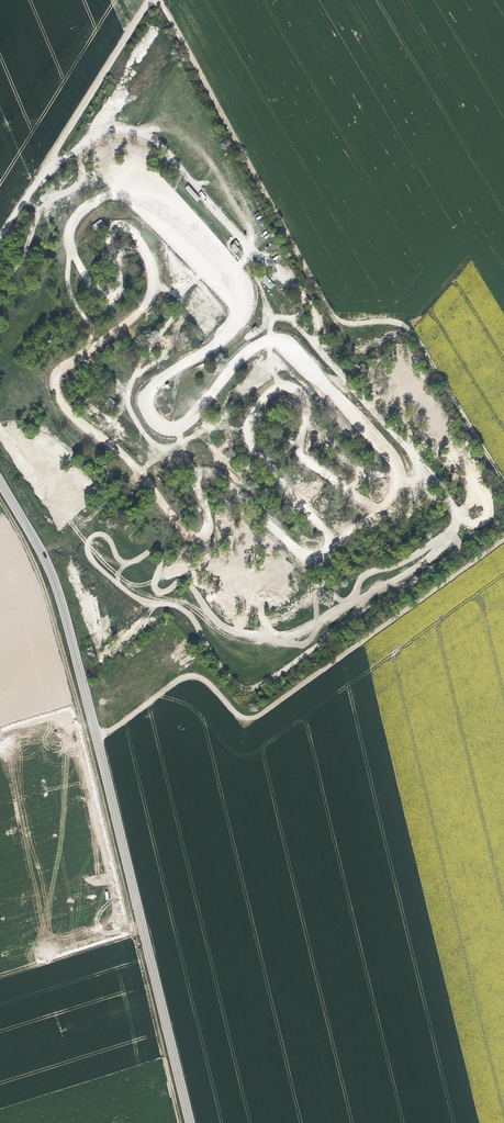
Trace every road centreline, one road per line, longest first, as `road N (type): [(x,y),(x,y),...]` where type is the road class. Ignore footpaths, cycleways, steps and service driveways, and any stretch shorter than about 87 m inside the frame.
road 1 (unclassified): [(190,1122),(66,619),(46,564),(0,485)]
road 2 (track): [(154,0),(350,343),(362,346),(409,330),(503,484)]
road 3 (track): [(97,737),(196,677),(243,718),(257,719),(503,538)]
road 4 (track): [(46,167),(150,0)]

